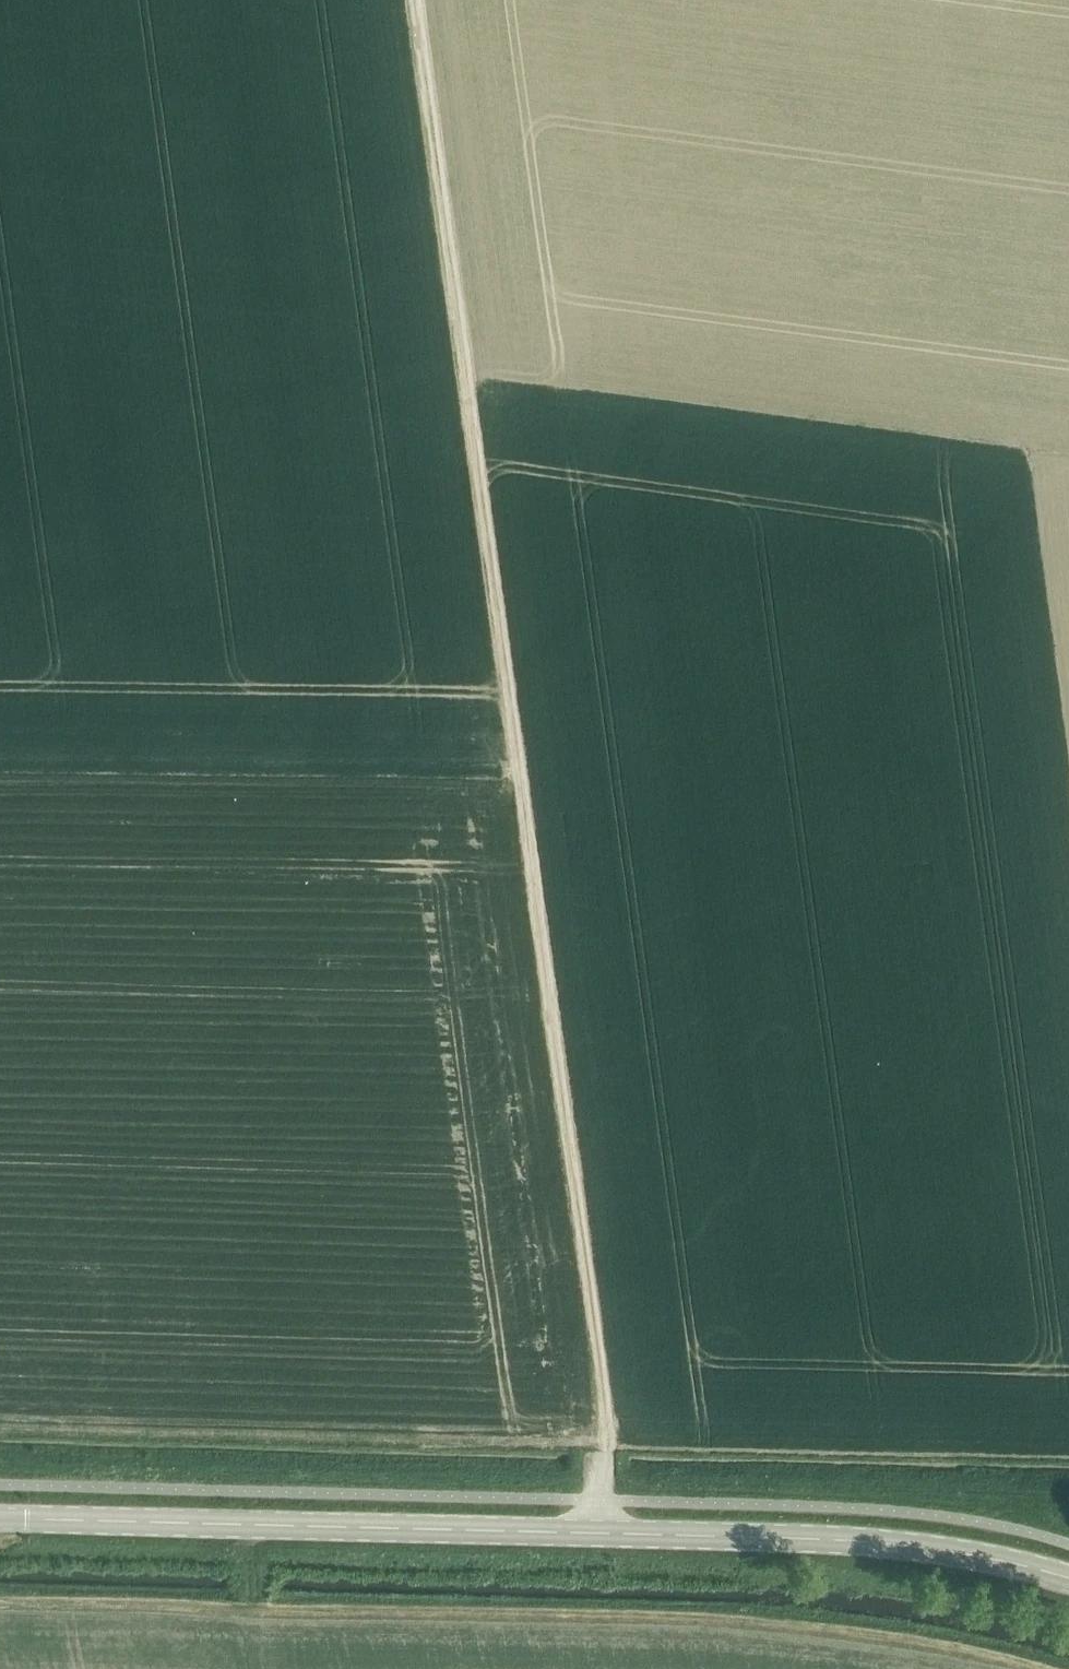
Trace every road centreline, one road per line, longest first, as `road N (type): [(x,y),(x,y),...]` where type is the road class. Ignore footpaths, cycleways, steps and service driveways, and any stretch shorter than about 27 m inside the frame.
road 1 (track): [(422,0),(605,1414),(595,1532)]
road 2 (secondary): [(1068,1579),(878,1543),(0,1519)]

